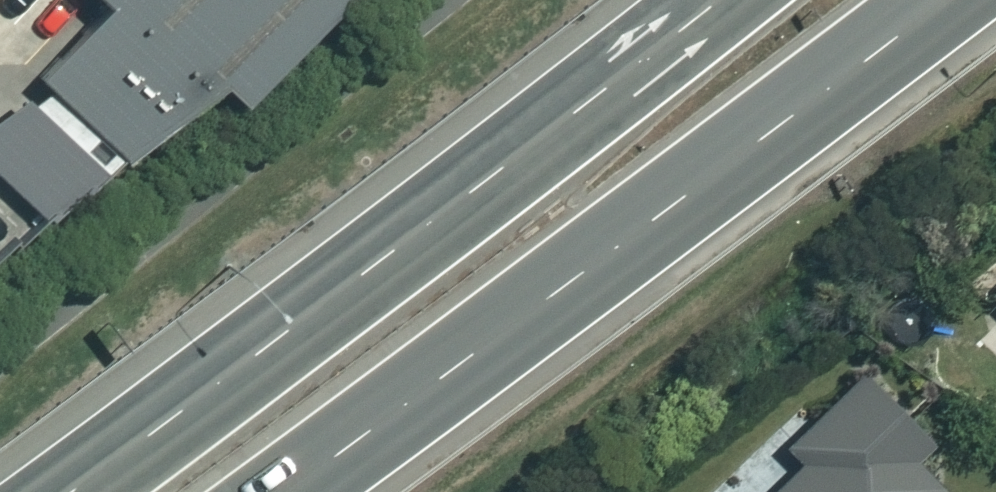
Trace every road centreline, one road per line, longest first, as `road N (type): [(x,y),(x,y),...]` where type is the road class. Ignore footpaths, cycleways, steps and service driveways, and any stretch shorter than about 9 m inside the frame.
road 1 (trunk): [(32,491),(718,0)]
road 2 (trunk): [(921,16),(267,491)]

